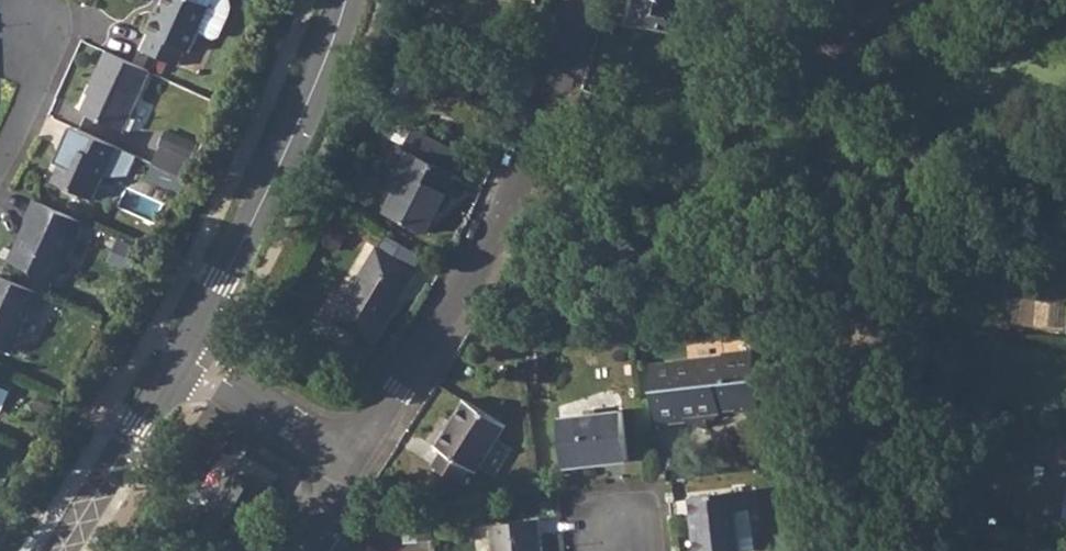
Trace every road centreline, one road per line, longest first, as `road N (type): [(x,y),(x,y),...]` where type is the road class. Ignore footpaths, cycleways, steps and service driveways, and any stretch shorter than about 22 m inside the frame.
road 1 (residential): [(351,459),(504,216),(578,0)]
road 2 (tertiary): [(186,360),(283,185),(350,0)]
road 3 (tertiary): [(64,550),(186,360)]
road 4 (residential): [(186,360),(351,459)]
road 5 (residential): [(0,153),(31,96),(36,25)]

